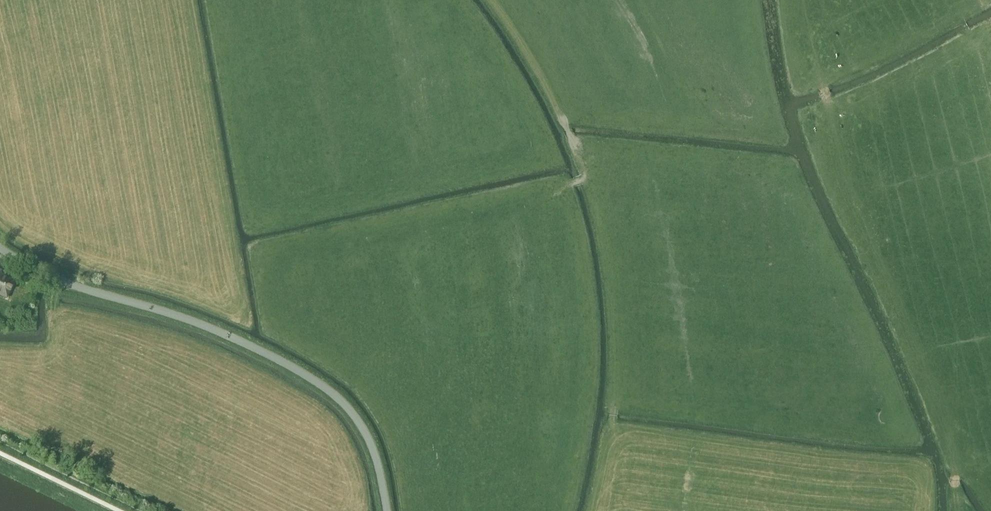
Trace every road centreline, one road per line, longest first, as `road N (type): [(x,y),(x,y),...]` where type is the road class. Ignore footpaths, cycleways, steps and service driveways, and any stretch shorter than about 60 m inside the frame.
road 1 (unclassified): [(388,510),(367,436),(322,385),(225,334),(39,271),(0,246)]

